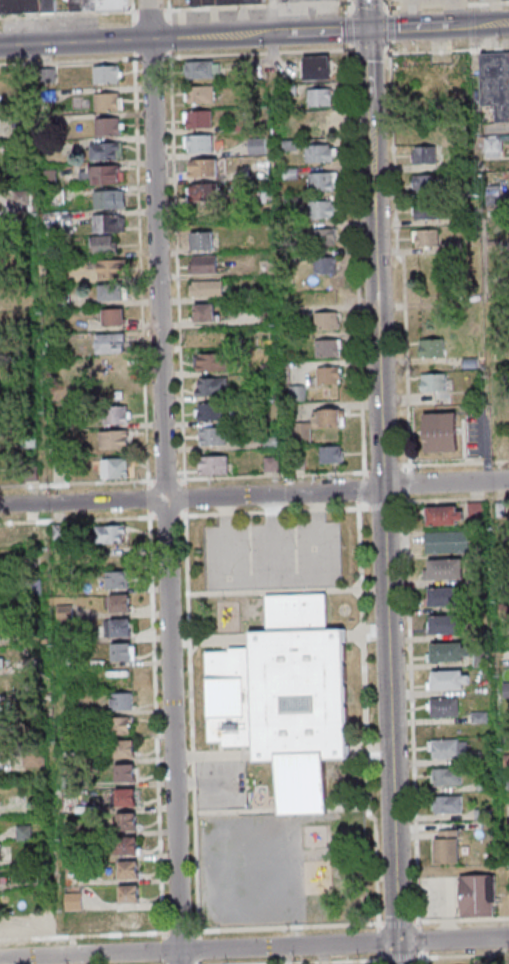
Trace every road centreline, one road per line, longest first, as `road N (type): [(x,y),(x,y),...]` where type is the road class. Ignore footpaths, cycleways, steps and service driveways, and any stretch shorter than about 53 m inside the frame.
road 1 (residential): [(185,963),(155,0)]
road 2 (residential): [(508,939),(0,958)]
road 3 (tertiary): [(384,488),(367,30)]
road 4 (tertiary): [(399,942),(384,488)]
road 5 (residential): [(384,488),(171,501)]
road 6 (tertiary): [(367,30),(156,39)]
road 7 (residential): [(171,501),(0,506)]
road 8 (tertiary): [(156,39),(0,46)]
road 9 (tertiary): [(508,24),(367,30)]
road 10 (residential): [(508,482),(384,488)]

